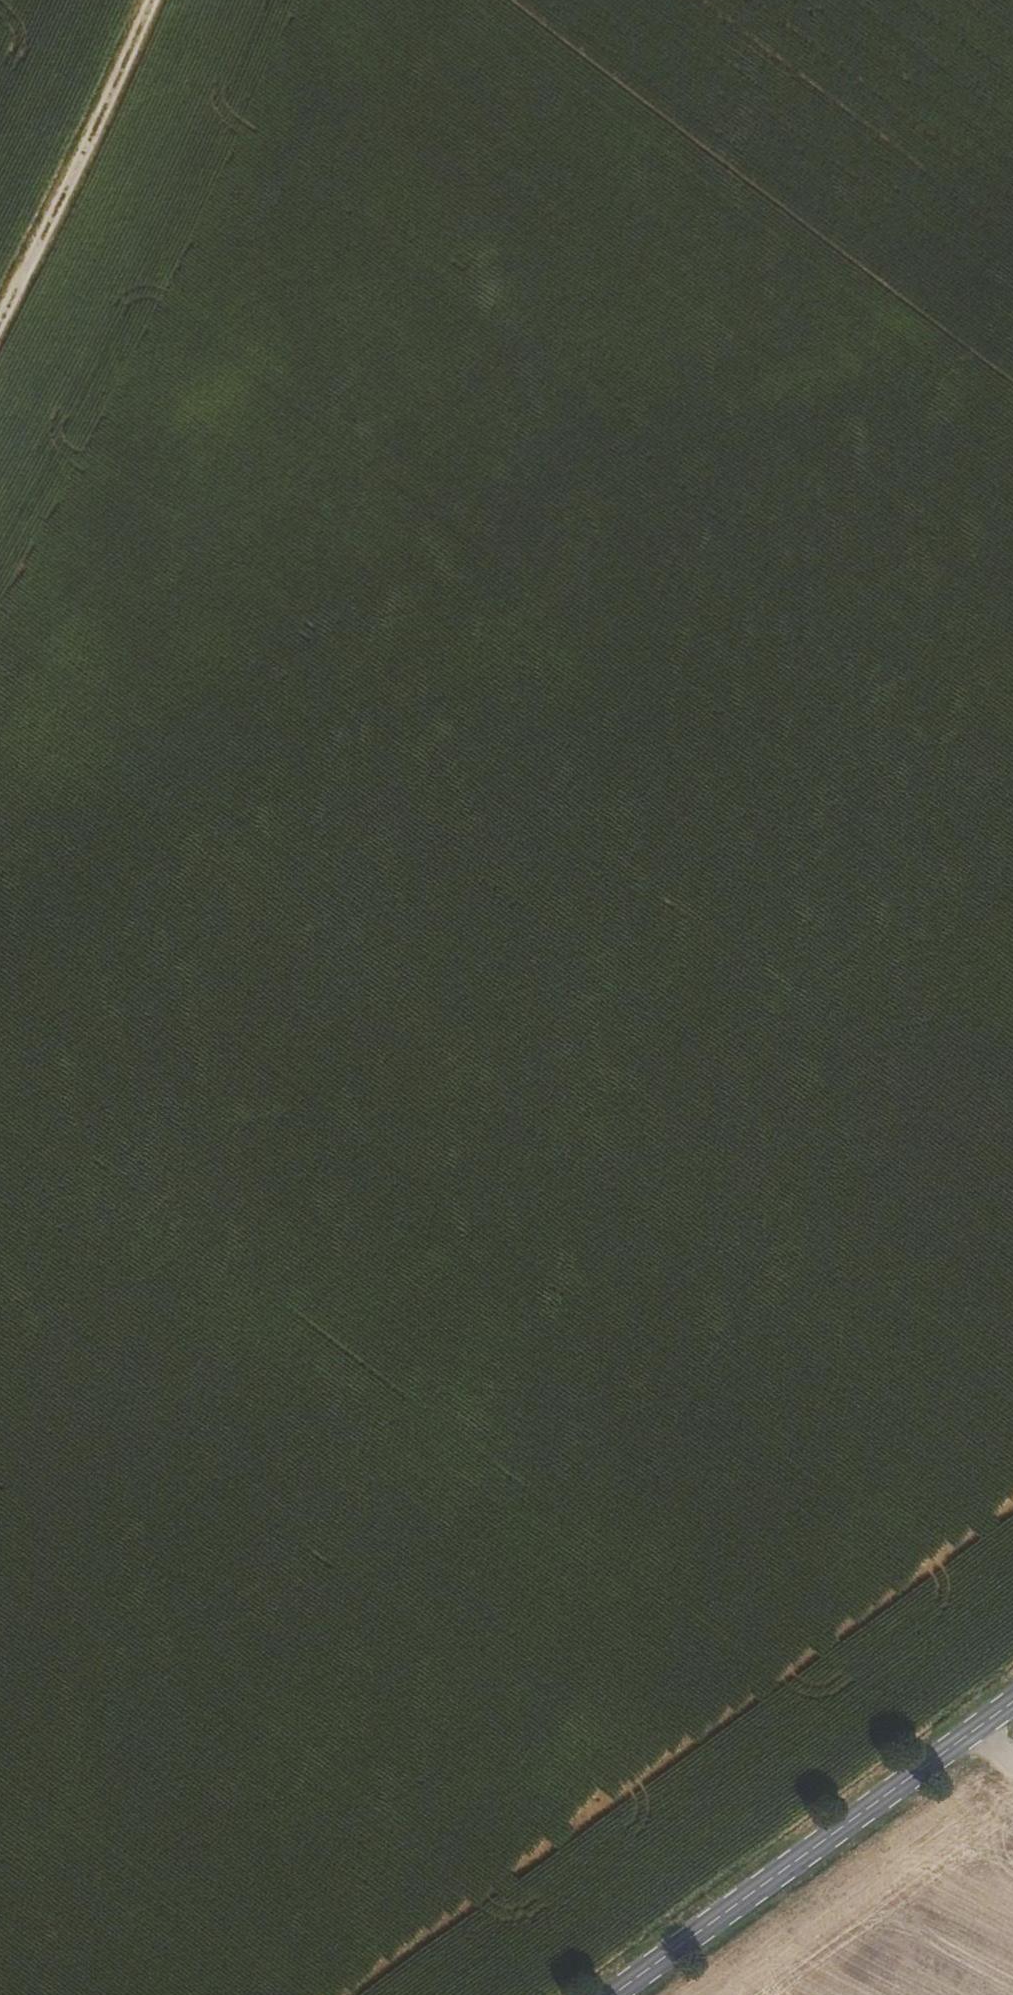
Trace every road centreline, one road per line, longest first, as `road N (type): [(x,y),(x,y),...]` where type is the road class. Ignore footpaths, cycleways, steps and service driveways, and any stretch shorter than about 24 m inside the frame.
road 1 (tertiary): [(1012,1703),(615,1994)]
road 2 (track): [(0,303),(87,140),(148,0)]

